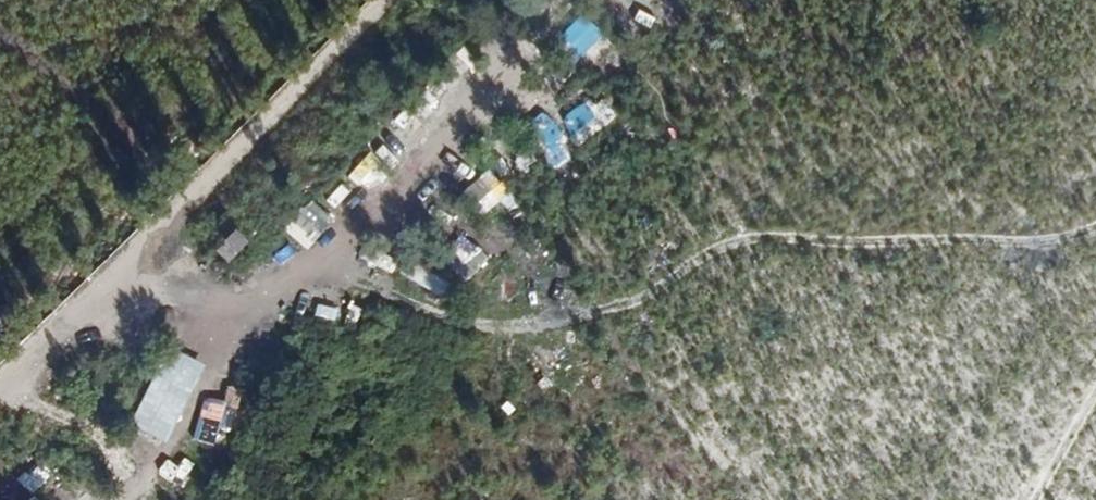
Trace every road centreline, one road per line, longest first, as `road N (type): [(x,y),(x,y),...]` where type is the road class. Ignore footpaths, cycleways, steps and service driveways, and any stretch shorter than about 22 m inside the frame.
road 1 (track): [(0,411),(408,0)]
road 2 (track): [(1035,499),(1095,387)]

